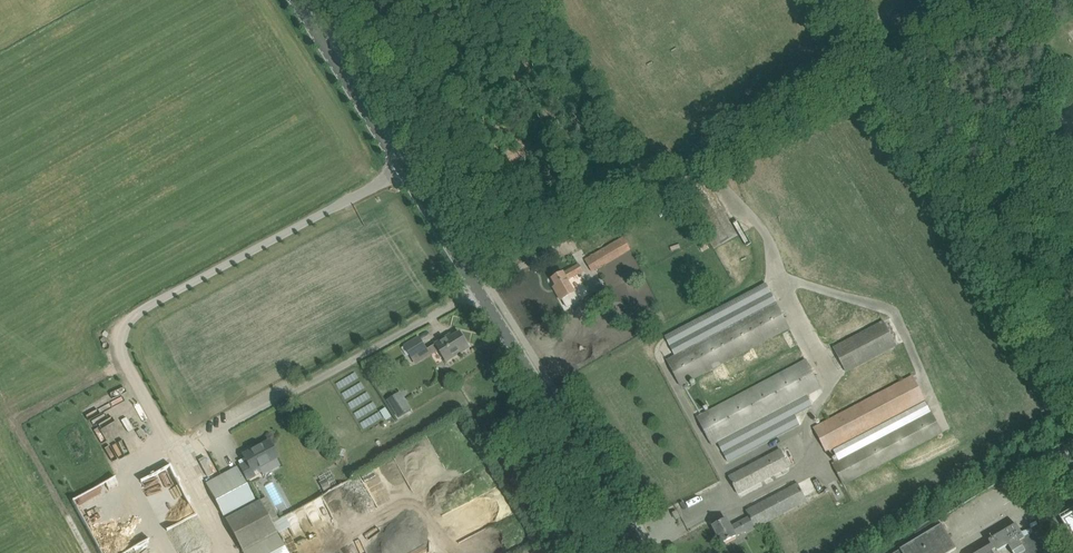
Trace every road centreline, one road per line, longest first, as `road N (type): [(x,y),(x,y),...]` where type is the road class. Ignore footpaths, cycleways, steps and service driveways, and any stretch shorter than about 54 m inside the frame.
road 1 (tertiary): [(641,552),(296,0)]

